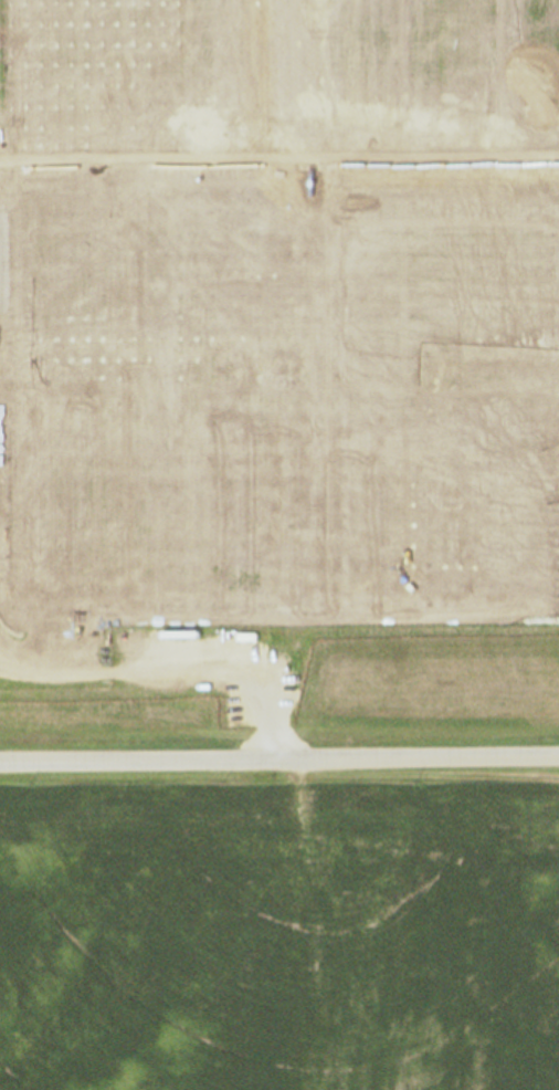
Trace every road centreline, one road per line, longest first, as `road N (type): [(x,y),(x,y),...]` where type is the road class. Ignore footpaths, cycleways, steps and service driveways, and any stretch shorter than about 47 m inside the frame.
road 1 (secondary): [(0,768),(558,768)]

